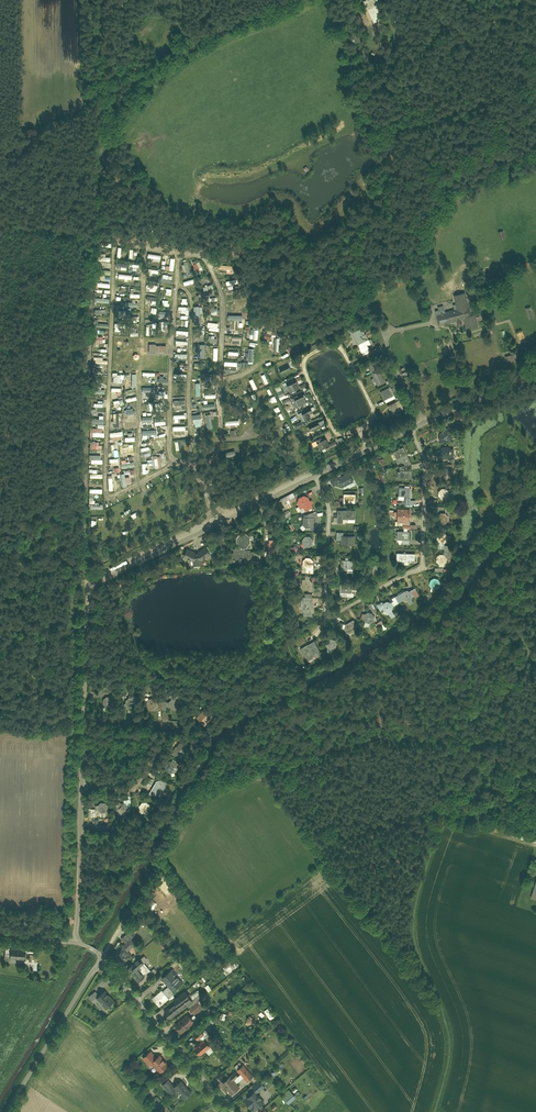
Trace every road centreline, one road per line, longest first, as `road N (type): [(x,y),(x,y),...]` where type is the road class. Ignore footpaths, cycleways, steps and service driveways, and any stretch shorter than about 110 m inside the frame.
road 1 (track): [(292,0),(170,64),(134,104),(106,160),(88,404),(88,587)]
road 2 (track): [(133,902),(193,810),(258,772),(382,731),(425,745),(448,734),(465,718),(491,711),(535,644)]
road 3 (residential): [(315,476),(88,587),(83,720)]
road 4 (residential): [(315,476),(329,511),(331,615),(422,567),(426,461),(411,430)]
road 5 (residential): [(360,427),(378,417),(341,345),(306,357),(306,374),(337,434),(357,429)]
road 6 (residential): [(82,785),(130,790),(175,723),(83,720)]
road 7 (residential): [(104,960),(232,1111)]
road 8 (residential): [(104,960),(7,1111)]
road 9 (track): [(98,0),(96,122),(106,160)]
road 10 (residential): [(82,785),(74,942)]
road 11 (residential): [(535,369),(411,430)]

